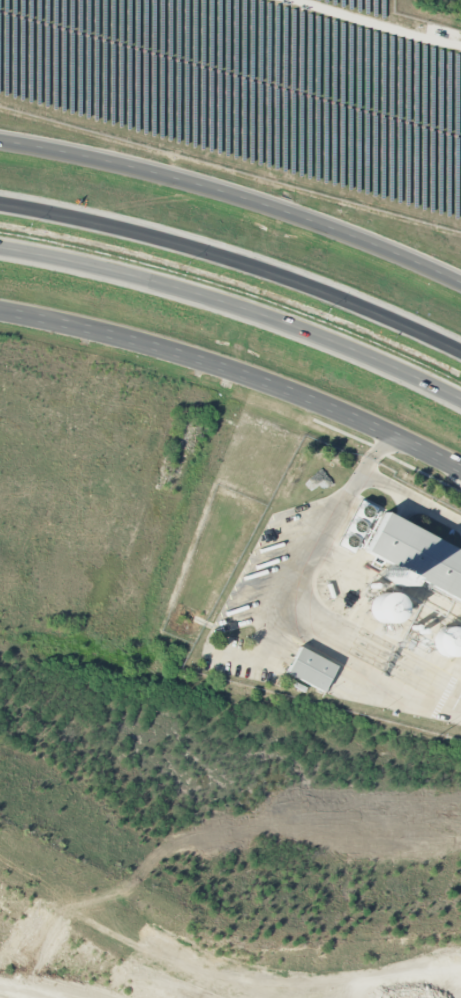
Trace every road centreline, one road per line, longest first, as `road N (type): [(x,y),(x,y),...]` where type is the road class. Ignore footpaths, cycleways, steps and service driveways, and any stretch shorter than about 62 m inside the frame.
road 1 (track): [(460,804),(313,804),(170,848),(48,937),(0,958)]
road 2 (secondary): [(0,313),(141,342),(237,373),(460,472)]
road 3 (motorway): [(0,244),(189,293),(460,402)]
road 4 (motorway): [(460,350),(250,263),(0,202)]
road 5 (secondary): [(460,283),(235,198),(0,143)]

